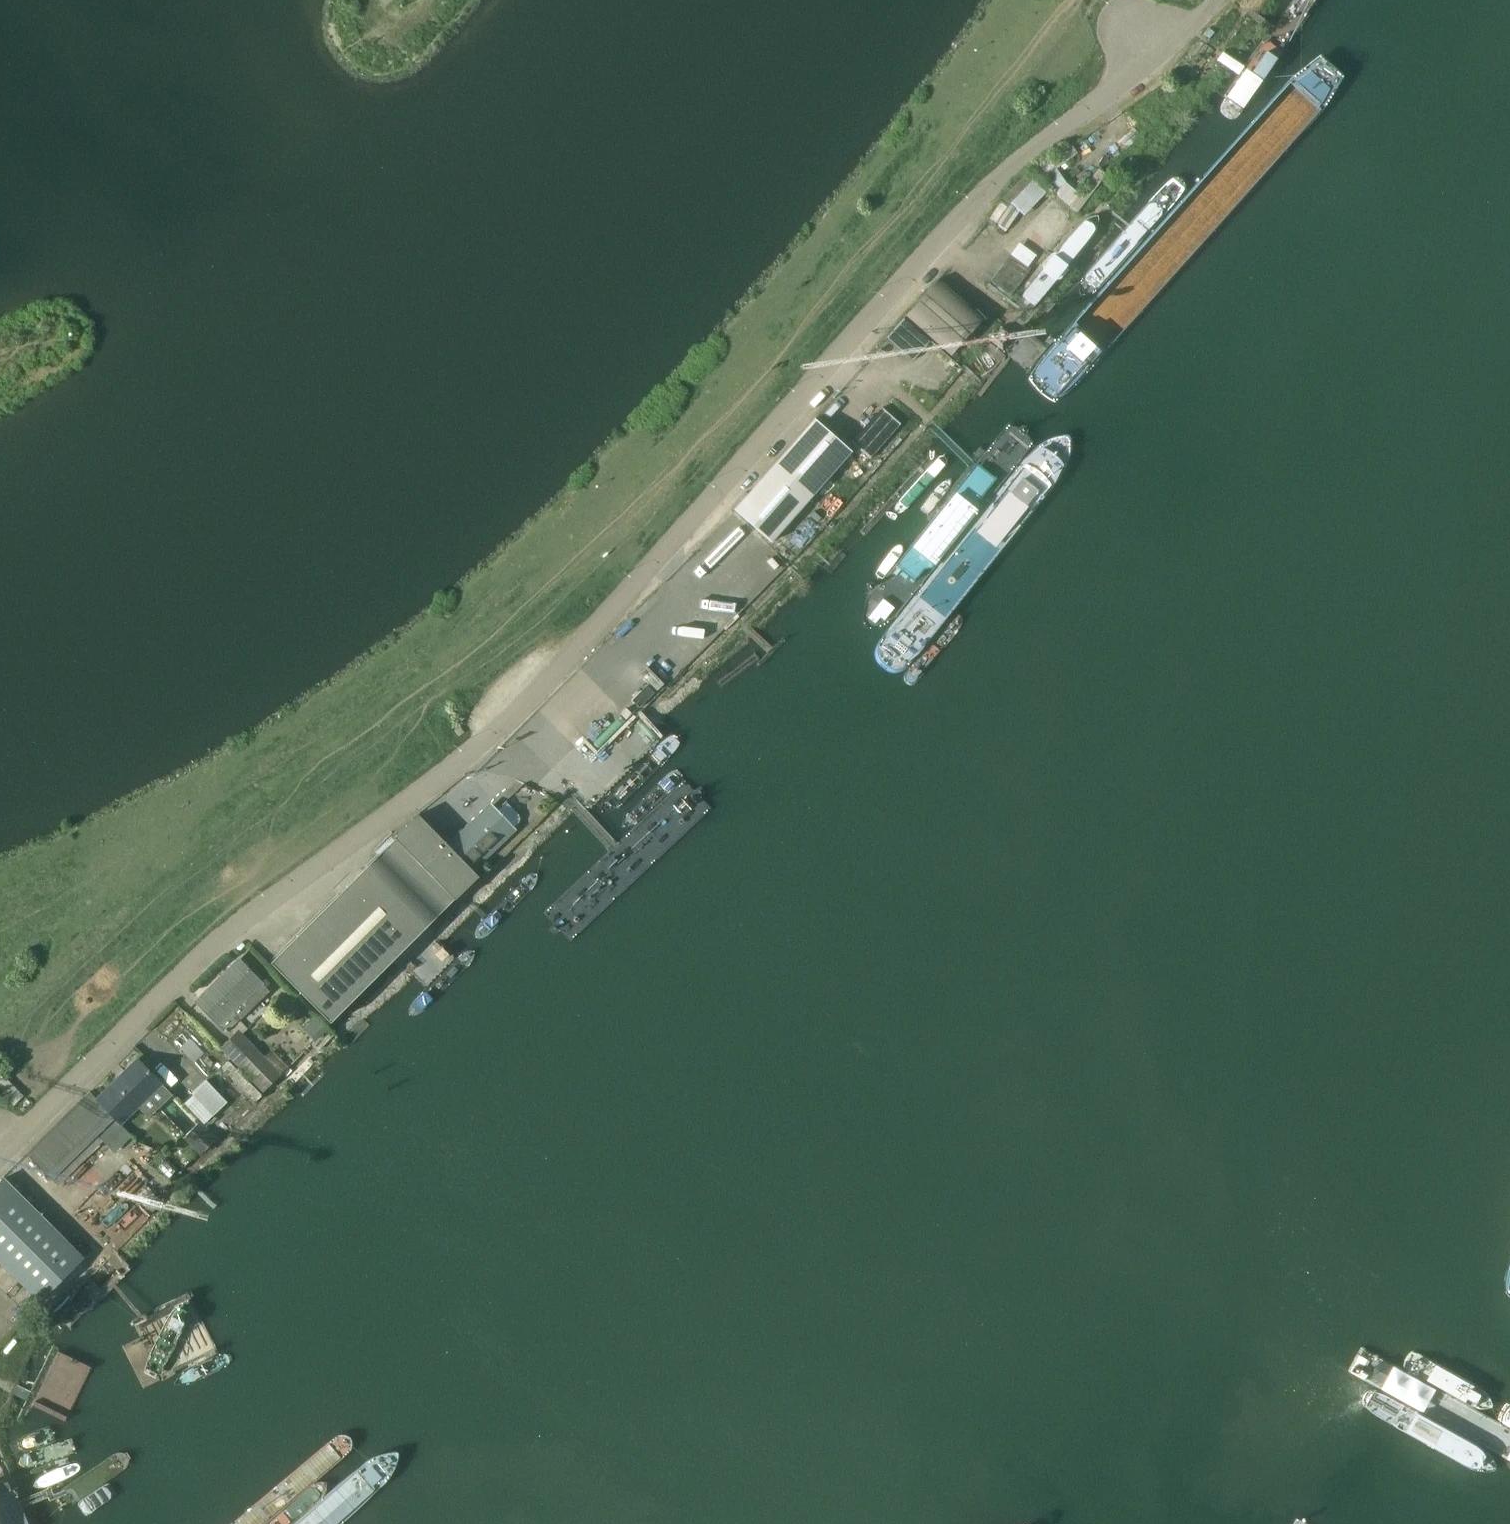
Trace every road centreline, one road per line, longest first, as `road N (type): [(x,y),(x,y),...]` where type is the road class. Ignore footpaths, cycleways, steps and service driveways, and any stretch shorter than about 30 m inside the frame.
road 1 (unclassified): [(0,1147),(211,945),(502,715),(956,213),(1216,0)]

